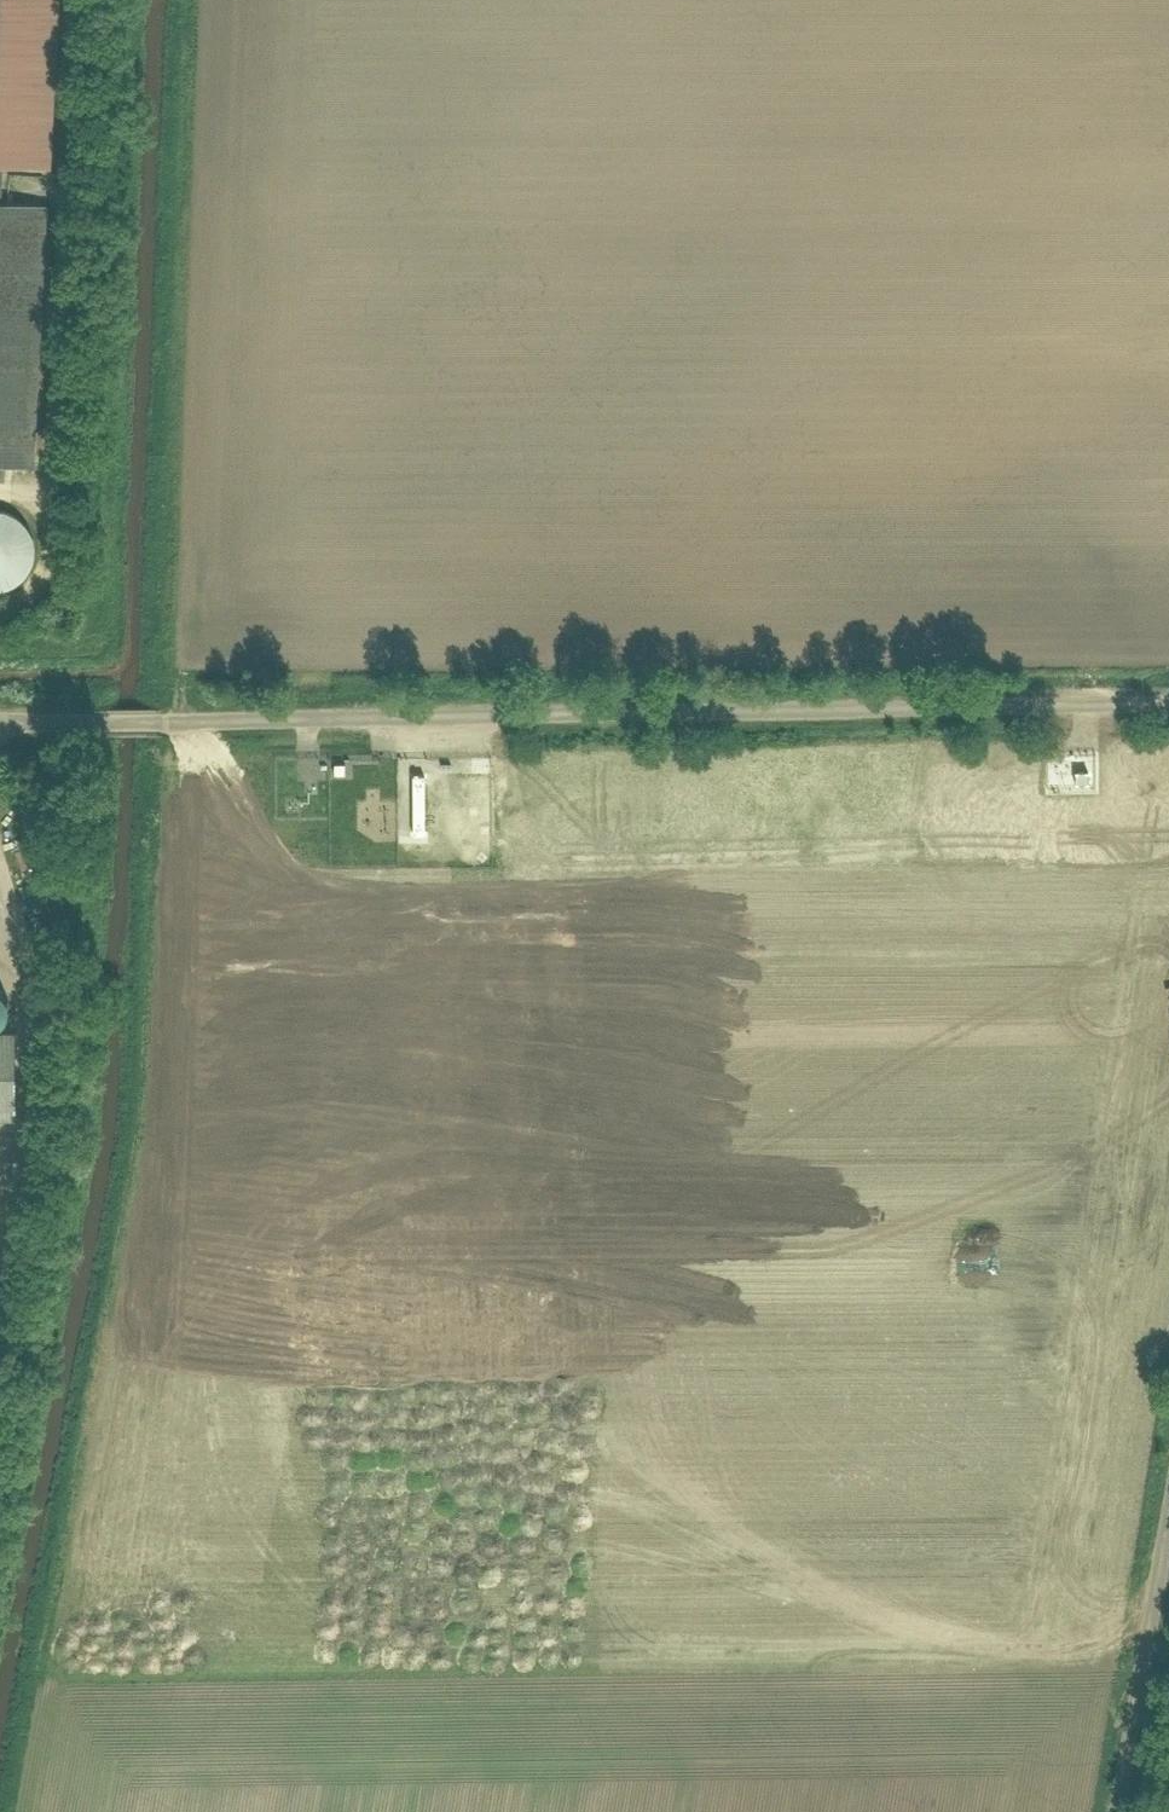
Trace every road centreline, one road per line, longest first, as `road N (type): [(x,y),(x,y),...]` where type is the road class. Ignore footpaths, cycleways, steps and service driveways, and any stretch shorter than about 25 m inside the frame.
road 1 (unclassified): [(0,727),(1168,707)]
road 2 (unclassified): [(1168,1531),(1118,1811)]

